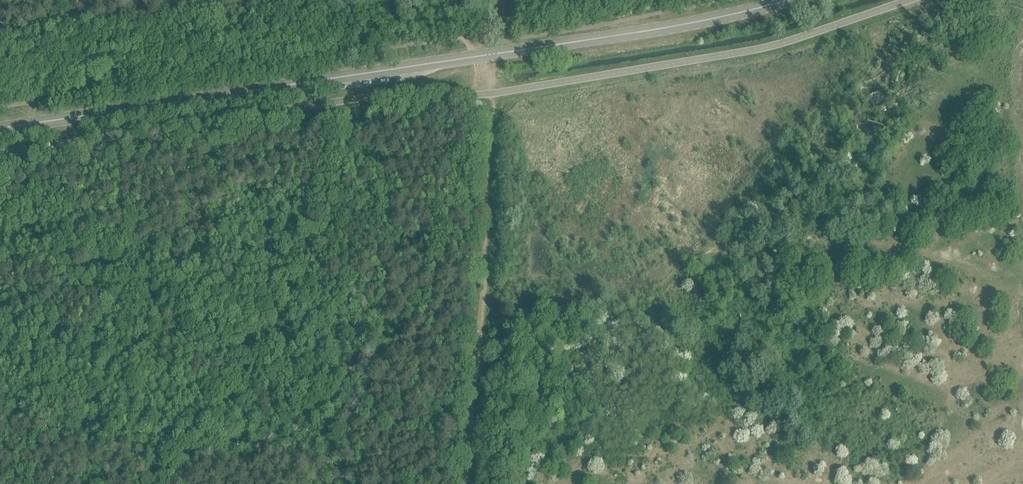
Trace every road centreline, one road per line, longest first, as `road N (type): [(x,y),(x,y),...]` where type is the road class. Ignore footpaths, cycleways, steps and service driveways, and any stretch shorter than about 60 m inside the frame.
road 1 (secondary): [(0,128),(682,24),(789,0)]

